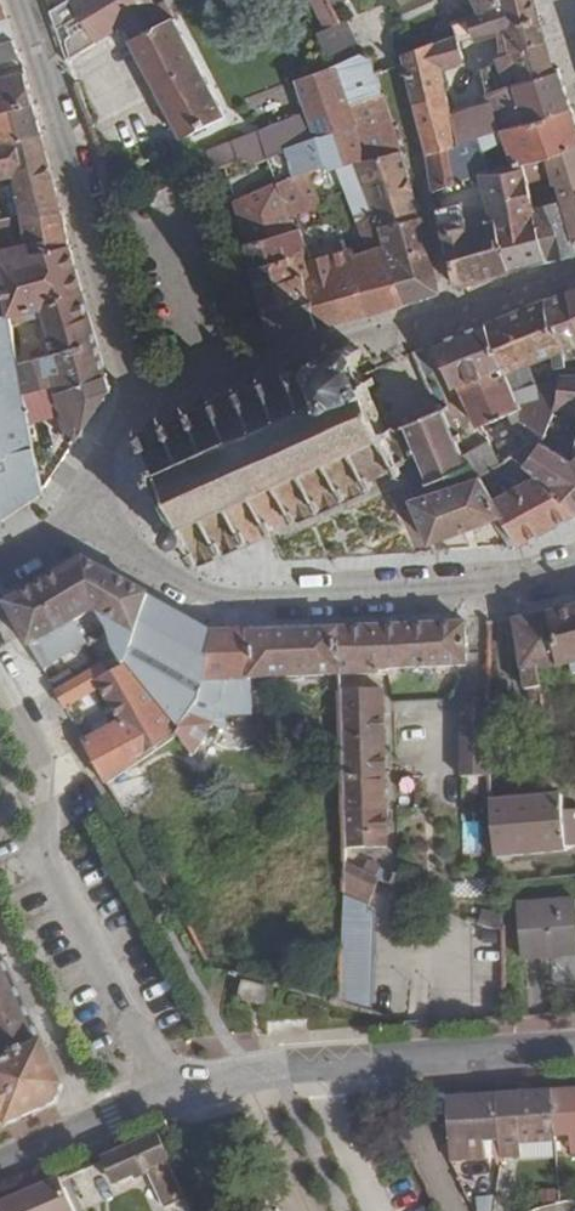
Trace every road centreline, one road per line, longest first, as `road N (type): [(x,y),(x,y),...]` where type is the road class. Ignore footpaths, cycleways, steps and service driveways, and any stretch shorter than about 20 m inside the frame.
road 1 (unclassified): [(83,519),(147,572),(230,598),(489,589),(574,571)]
road 2 (residential): [(174,1095),(52,878),(41,833),(43,764),(0,669)]
road 3 (residential): [(16,0),(75,178),(83,240),(129,400)]
road 4 (tertiary): [(574,1052),(174,1095)]
road 5 (residential): [(390,79),(449,303)]
road 6 (tertiary): [(174,1095),(0,1170)]
road 7 (residential): [(276,354),(449,303)]
road 8 (residential): [(129,400),(276,354)]
road 9 (residential): [(449,303),(574,265)]
road 10 (residential): [(129,400),(83,519)]

